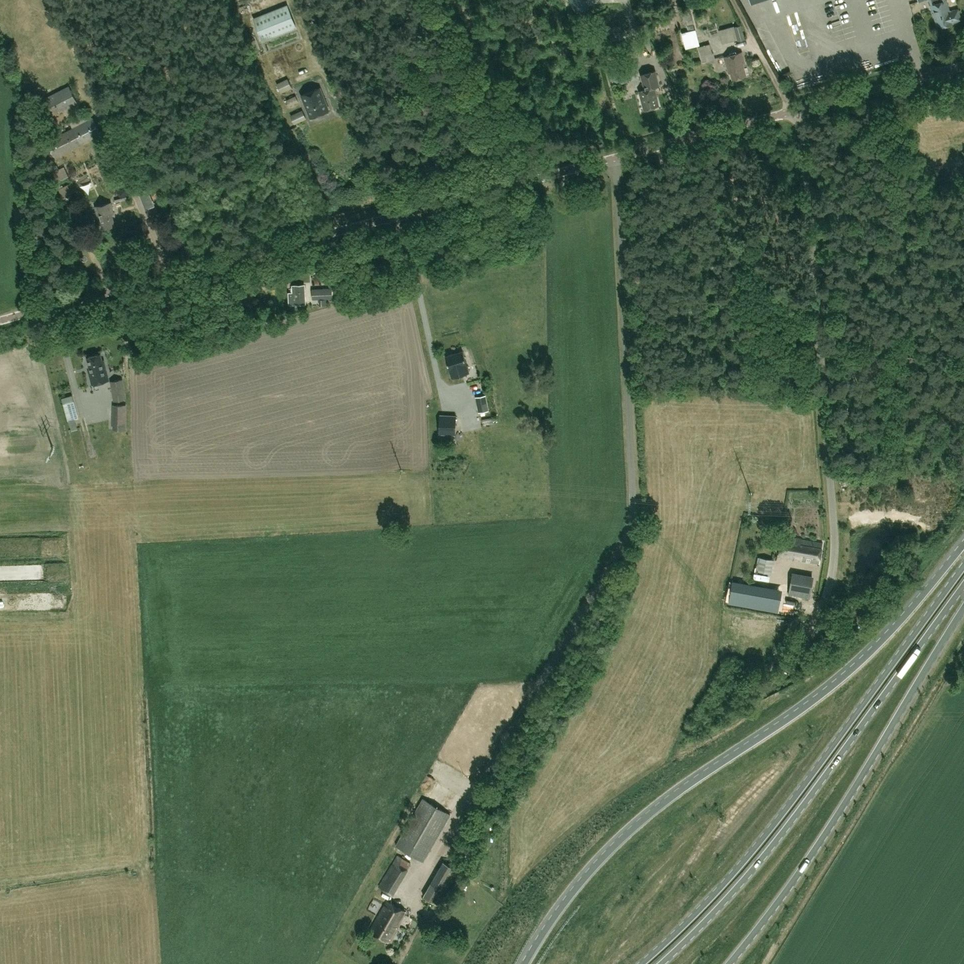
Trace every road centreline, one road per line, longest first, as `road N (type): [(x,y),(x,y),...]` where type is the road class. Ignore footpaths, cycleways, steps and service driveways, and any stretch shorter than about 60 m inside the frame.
road 1 (unclassified): [(0,320),(799,109)]
road 2 (primary): [(963,545),(893,627),(813,700),(643,818),(573,888),(523,963)]
road 3 (trunk): [(963,565),(749,855),(640,963)]
road 4 (trunk): [(660,963),(774,843),(963,585)]
road 5 (primary): [(728,963),(812,853),(963,608)]

